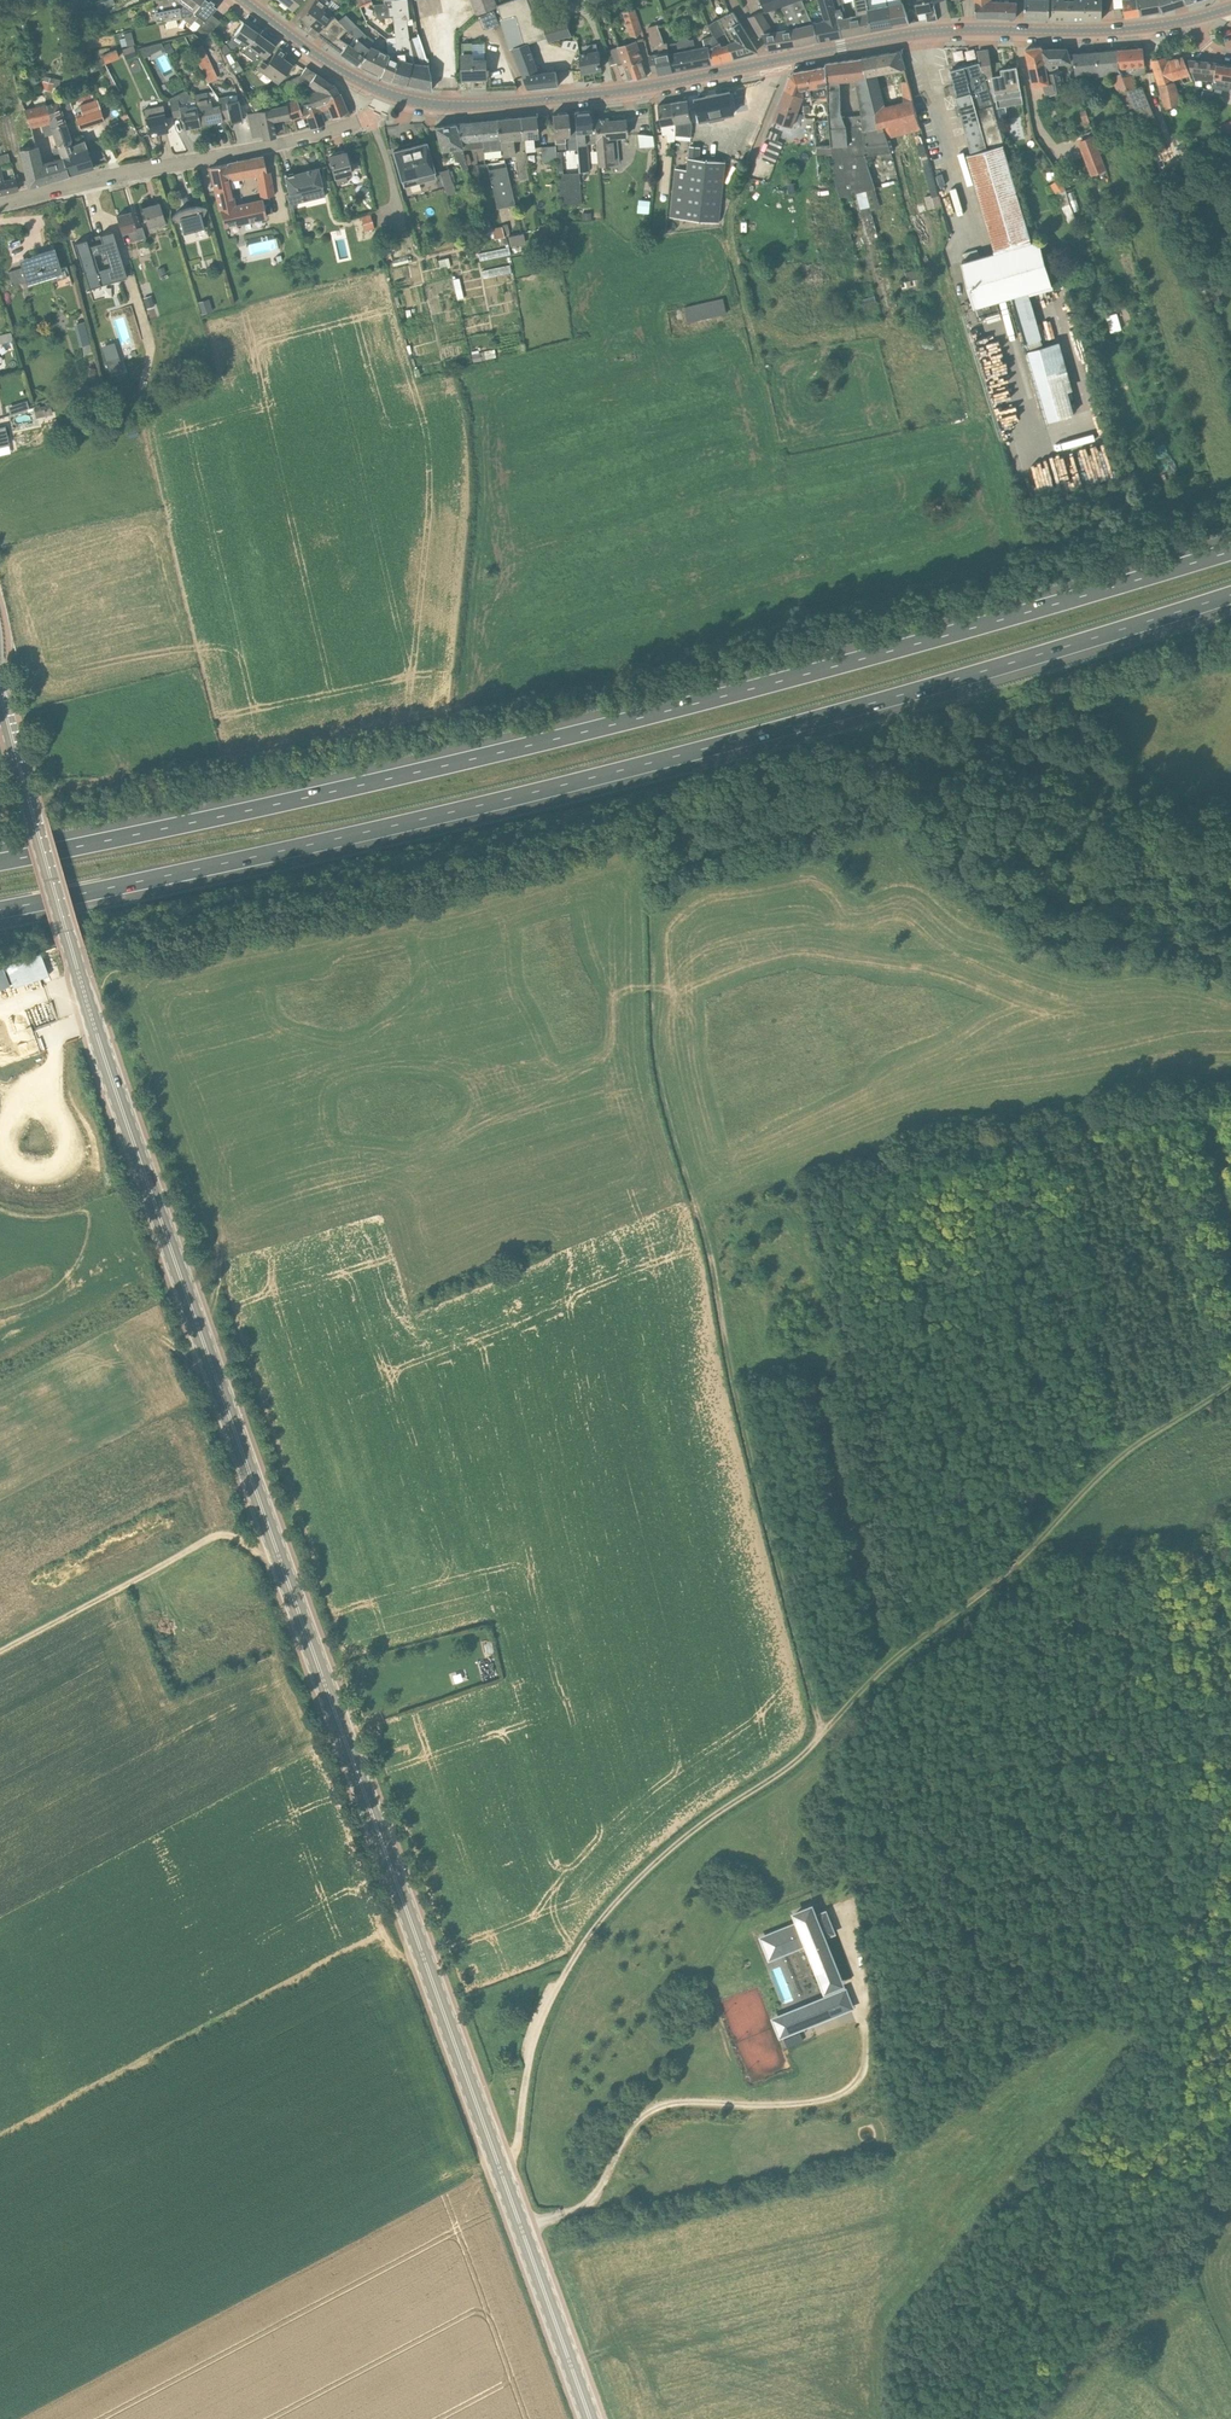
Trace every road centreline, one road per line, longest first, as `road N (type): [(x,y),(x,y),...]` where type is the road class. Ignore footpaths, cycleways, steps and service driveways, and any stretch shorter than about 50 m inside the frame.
road 1 (tertiary): [(590,2418),(111,1075),(0,691)]
road 2 (motorway): [(1230,548),(679,707),(0,861)]
road 3 (motorway): [(0,910),(677,758),(1230,598)]
road 4 (track): [(822,1735),(754,1469),(707,1241),(662,1100),(651,858)]
road 5 (track): [(1230,1384),(1121,1456),(1001,1576),(874,1676),(822,1735)]
road 6 (secondary): [(769,63),(937,31),(1106,31),(1193,19)]
road 7 (secondary): [(387,93),(473,105),(623,91),(769,63)]
road 8 (residential): [(0,204),(359,123)]
road 9 (track): [(822,1735),(649,1867),(561,1980)]
road 10 (track): [(291,1546),(263,1555),(235,1537),(216,1537),(0,1651)]
road 11 (secondary): [(387,93),(323,60),(244,0)]

